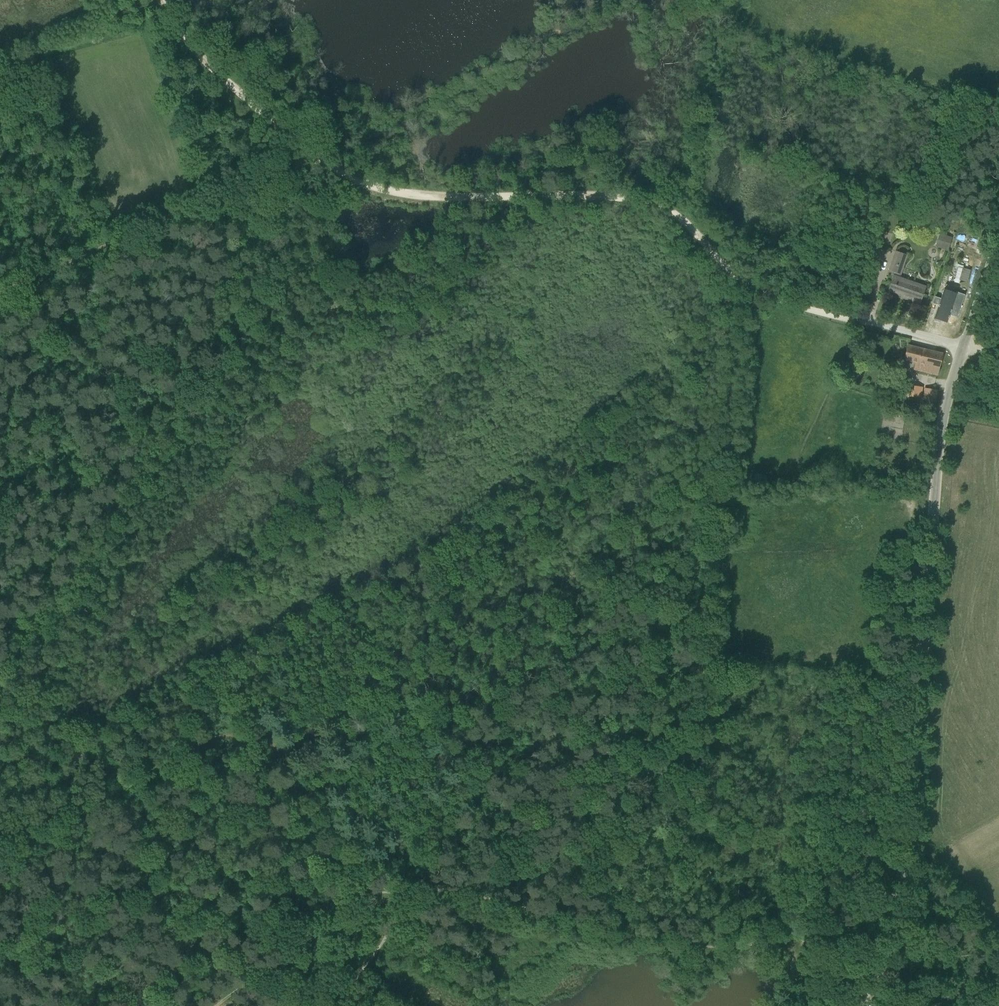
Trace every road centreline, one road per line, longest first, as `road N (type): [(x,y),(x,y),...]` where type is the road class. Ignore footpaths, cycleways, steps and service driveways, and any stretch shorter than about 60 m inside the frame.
road 1 (unclassified): [(852,1005),(873,977),(897,909),(940,428),(963,346)]
road 2 (track): [(1,678),(122,502),(223,328),(244,237),(316,156)]
road 3 (track): [(316,156),(396,193),(592,194),(652,204),(690,225),(749,283),(854,317)]
road 4 (track): [(781,951),(652,945),(468,894),(404,892)]
road 5 (track): [(0,292),(316,156)]
road 6 (track): [(159,0),(207,68),(316,156)]
road 7 (track): [(404,892),(346,904),(220,1005)]
road 8 (track): [(335,1005),(404,911),(404,892)]

